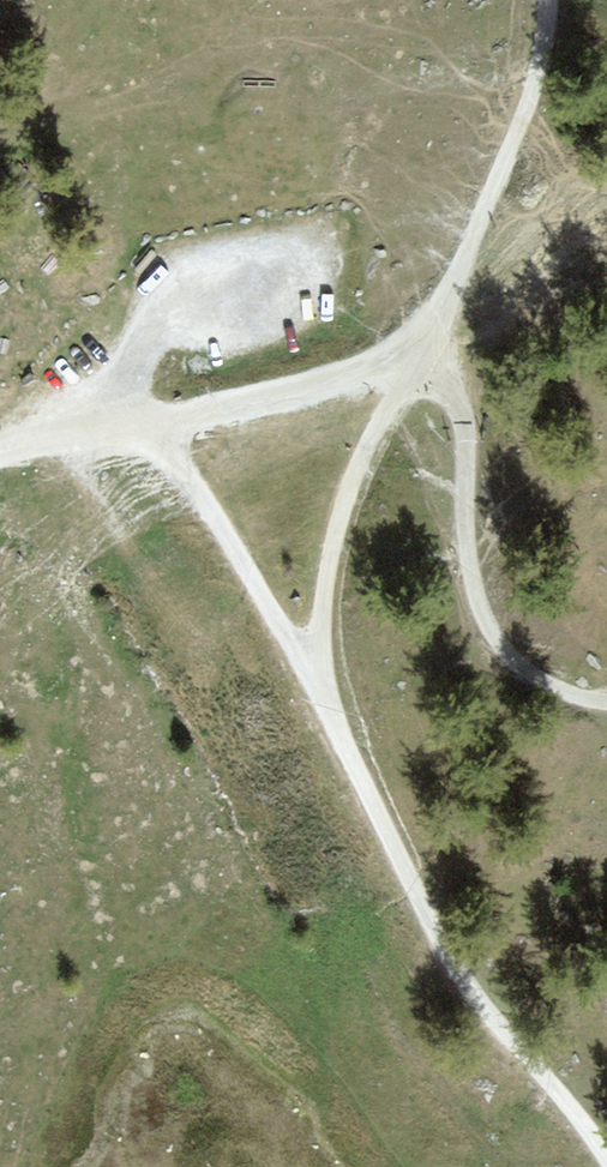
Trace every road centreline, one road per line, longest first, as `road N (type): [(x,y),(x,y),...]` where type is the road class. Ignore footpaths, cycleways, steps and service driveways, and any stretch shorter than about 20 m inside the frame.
road 1 (unclassified): [(606,1159),(451,959),(309,678)]
road 2 (unclassified): [(309,678),(341,511),(485,212)]
road 3 (track): [(606,700),(570,697),(506,661),(470,600),(456,518),(460,421),(422,345)]
road 4 (unclassified): [(158,439),(223,408),(389,355),(485,212)]
road 5 (unclassified): [(309,678),(222,527),(158,439)]
road 6 (track): [(416,1166),(285,945)]
road 7 (unclassified): [(485,212),(530,96),(547,0)]
road 8 (unclassified): [(158,439),(80,429),(0,445)]

